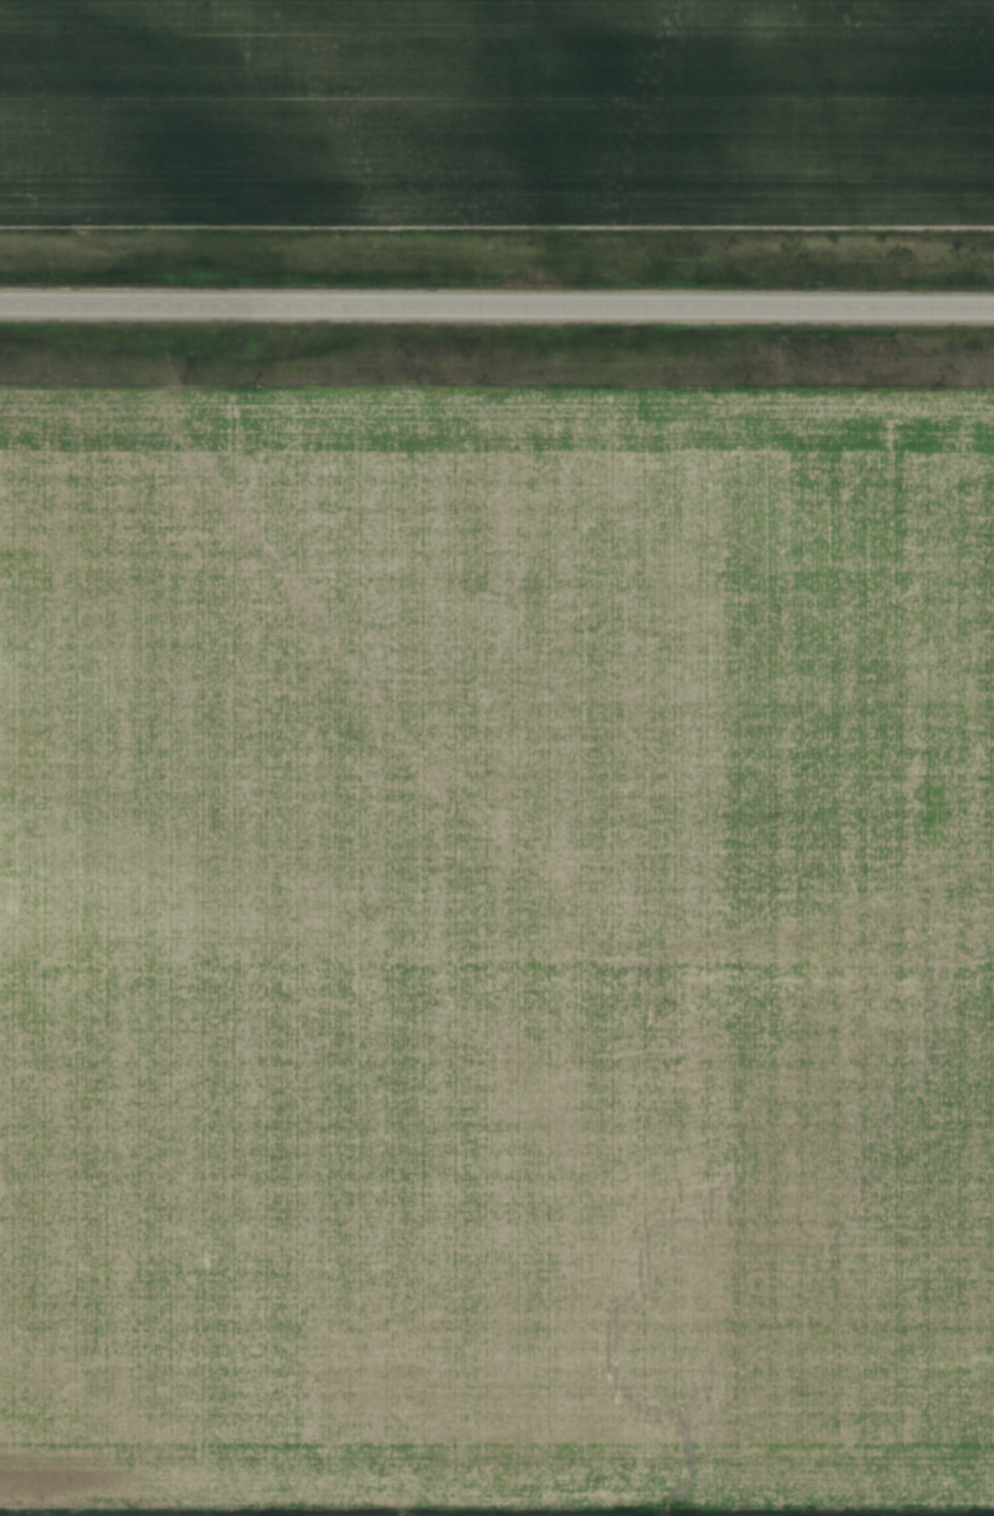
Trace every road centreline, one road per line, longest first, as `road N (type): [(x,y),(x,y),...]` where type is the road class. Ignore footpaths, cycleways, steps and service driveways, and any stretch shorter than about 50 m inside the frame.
road 1 (primary): [(0,321),(993,324)]

